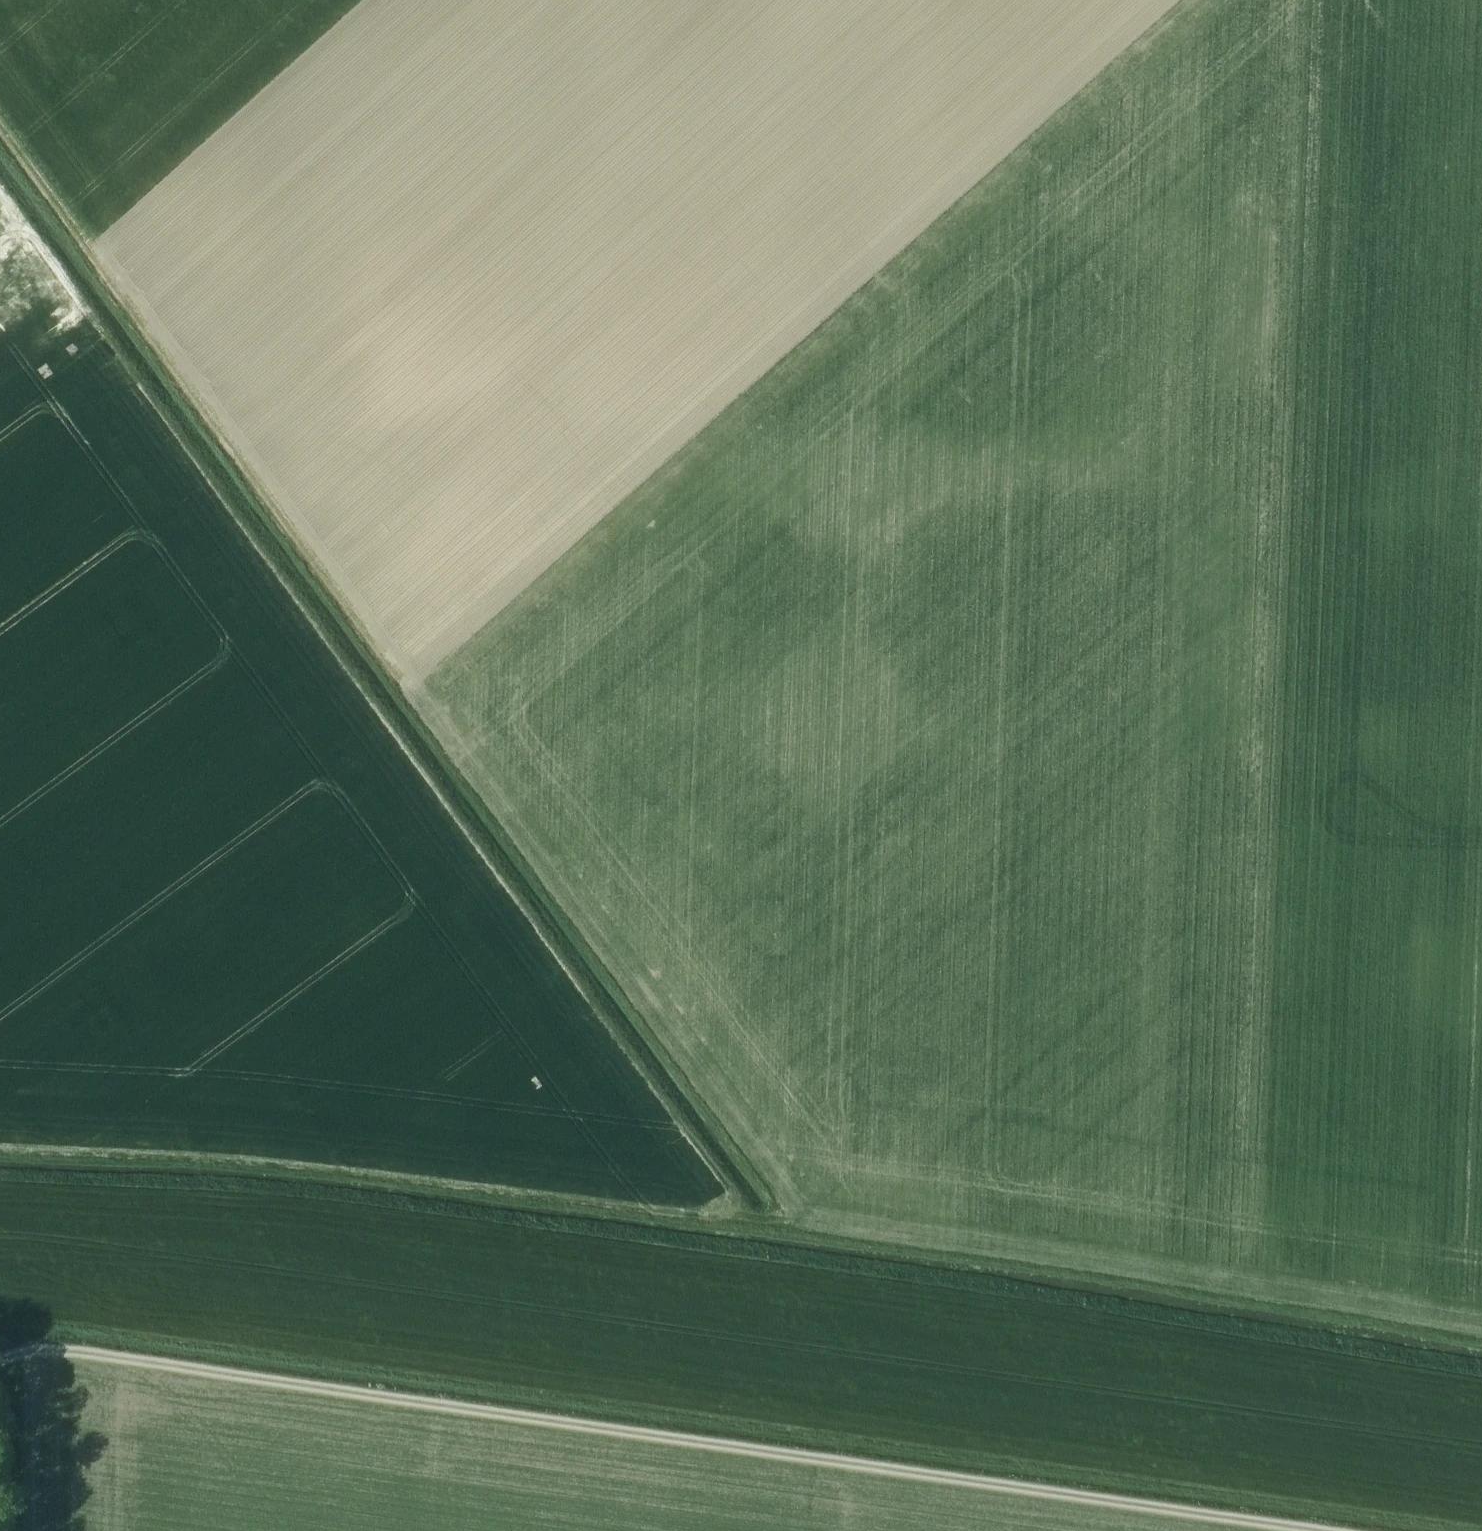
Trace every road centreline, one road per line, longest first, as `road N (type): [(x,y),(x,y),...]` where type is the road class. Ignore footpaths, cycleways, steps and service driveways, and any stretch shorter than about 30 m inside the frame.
road 1 (track): [(1314,1530),(69,1348),(20,1350),(0,1361)]
road 2 (track): [(0,137),(406,690)]

